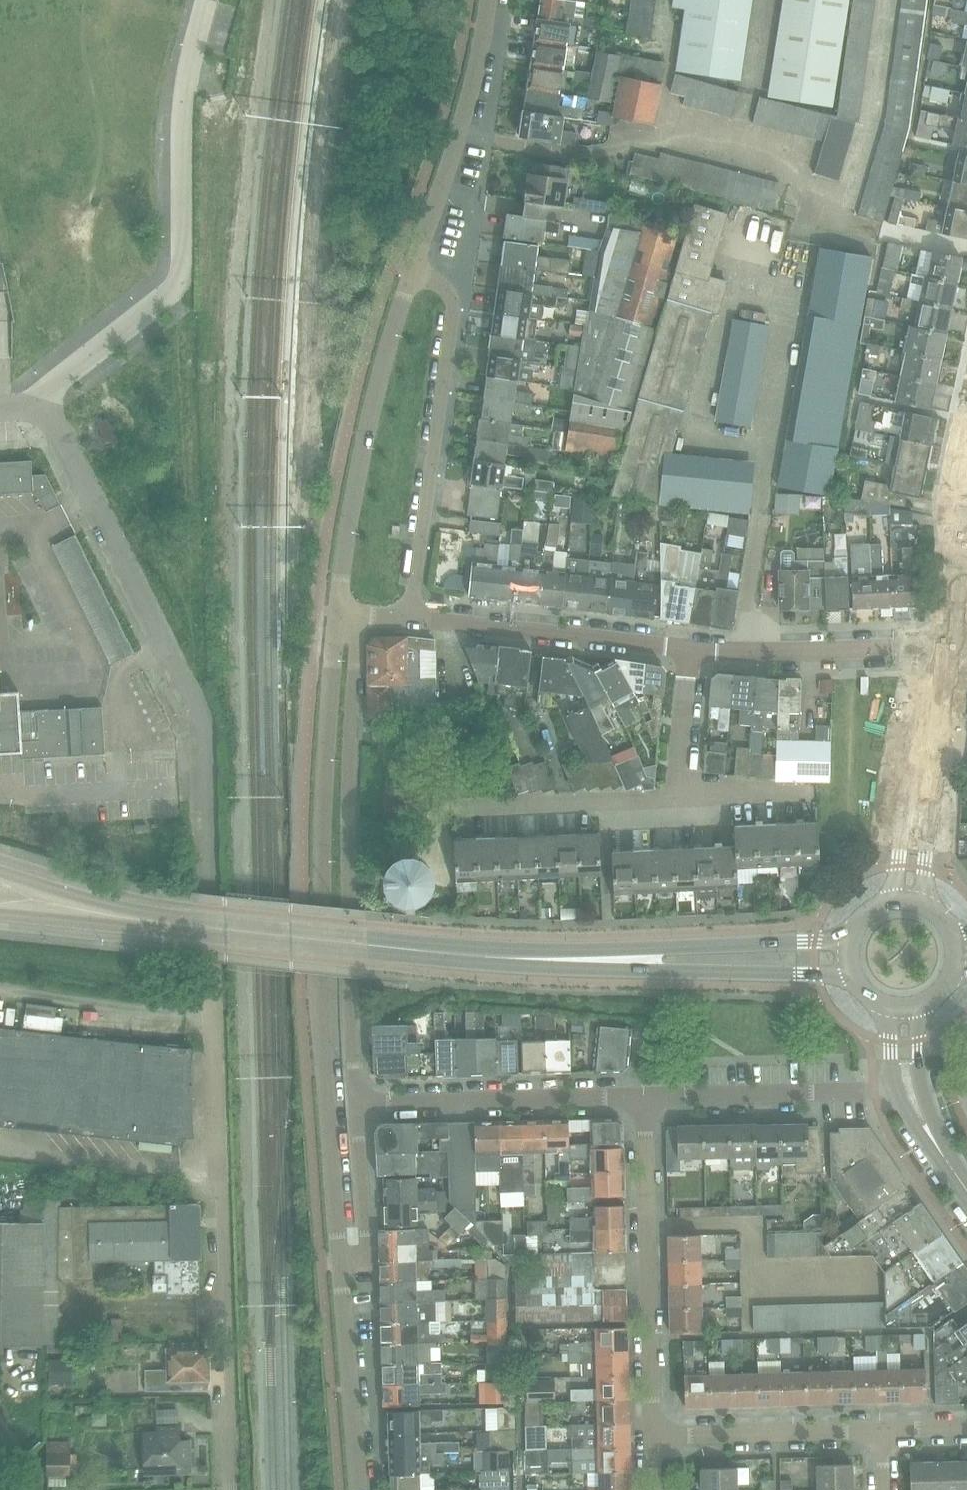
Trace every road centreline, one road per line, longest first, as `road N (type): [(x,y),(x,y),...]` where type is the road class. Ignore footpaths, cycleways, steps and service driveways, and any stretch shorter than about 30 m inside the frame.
road 1 (unclassified): [(213,1489),(201,745),(193,709),(54,426),(35,410)]
road 2 (residential): [(340,1263),(322,990),(337,615)]
road 3 (secondary): [(619,960),(408,950),(79,914)]
road 4 (residential): [(356,1103),(348,873),(359,615)]
road 5 (unclassified): [(206,0),(187,88),(182,277),(35,410)]
road 6 (residential): [(411,272),(440,282),(454,306),(410,617)]
road 7 (residential): [(337,615),(366,429),(411,272)]
road 8 (residential): [(653,1436),(644,1097)]
road 9 (residential): [(356,1103),(644,1097)]
road 10 (residential): [(691,649),(410,617)]
road 11 (residential): [(411,272),(458,135),(485,0)]
road 12 (residential): [(644,1097),(896,1091)]
road 13 (residential): [(691,649),(943,648)]
road 14 (secondary): [(619,960),(675,971),(850,978)]
road 15 (residential): [(653,1436),(884,1430)]
road 16 (secondary): [(847,939),(675,947),(619,960)]
road 17 (residential): [(358,1489),(340,1263)]
road 18 (residential): [(464,809),(649,801),(677,789)]
road 19 (residential): [(921,903),(930,709)]
road 20 (residential): [(930,709),(908,790),(897,899)]
road 21 (residential): [(340,1263),(356,1259),(366,1242),(356,1103)]
road 22 (tertiary): [(944,1156),(918,1072),(917,1007)]
road 23 (residential): [(677,789),(691,649)]
road 24 (residential): [(677,789),(806,797)]

